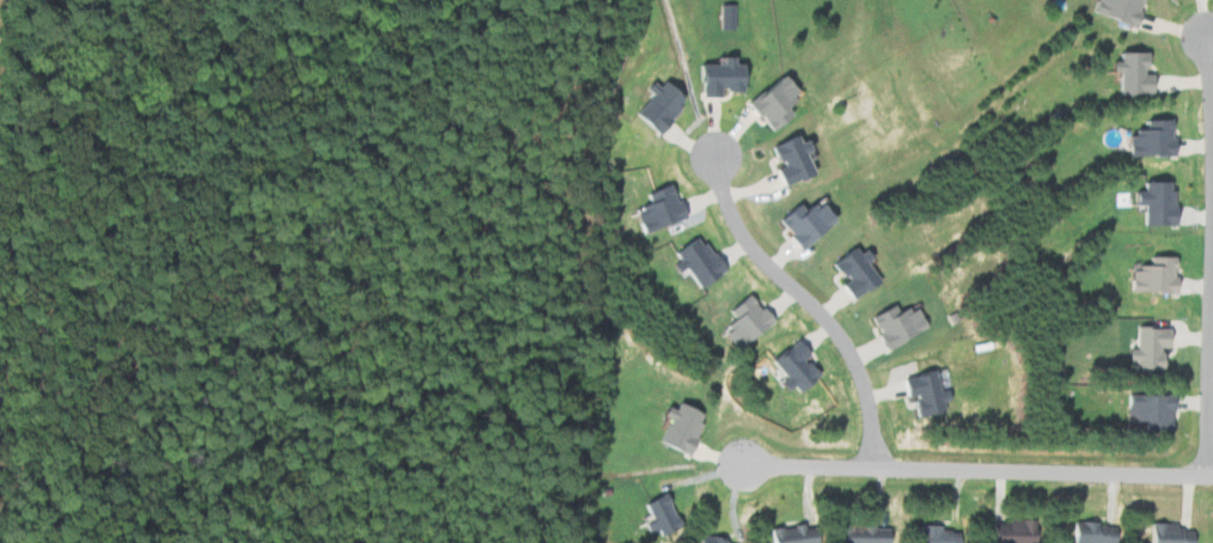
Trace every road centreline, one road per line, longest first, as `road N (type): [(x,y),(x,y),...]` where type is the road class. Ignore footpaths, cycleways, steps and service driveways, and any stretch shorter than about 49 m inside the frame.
road 1 (residential): [(1212,473),(740,464)]
road 2 (residential): [(1196,41),(1206,236),(1201,474)]
road 3 (residential): [(703,155),(727,228),(816,317),(843,356),(865,417),(868,468)]

